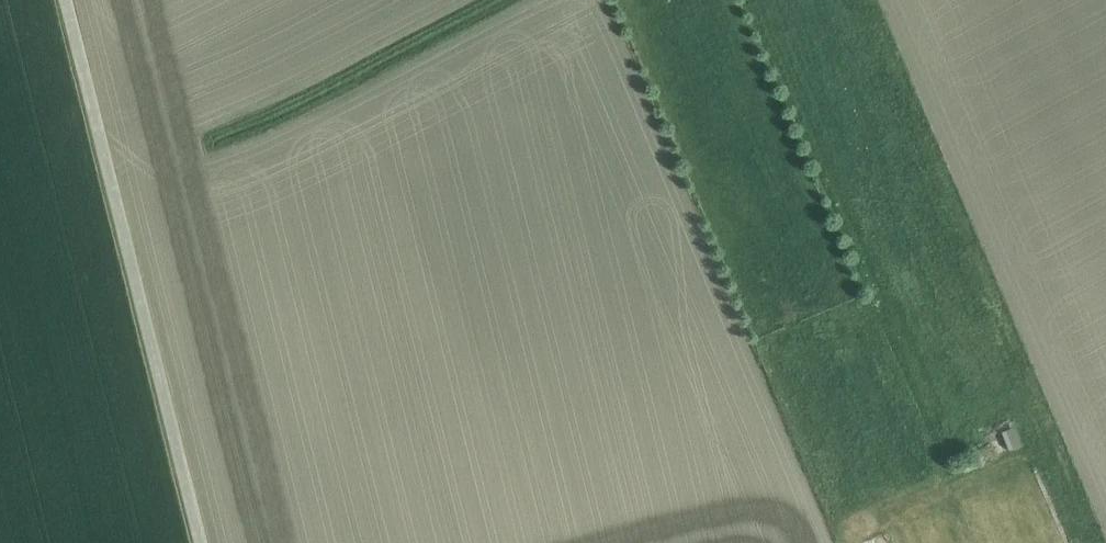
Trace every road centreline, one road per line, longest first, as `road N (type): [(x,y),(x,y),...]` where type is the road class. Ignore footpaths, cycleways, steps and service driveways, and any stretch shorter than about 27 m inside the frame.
road 1 (track): [(65,0),(201,542)]

